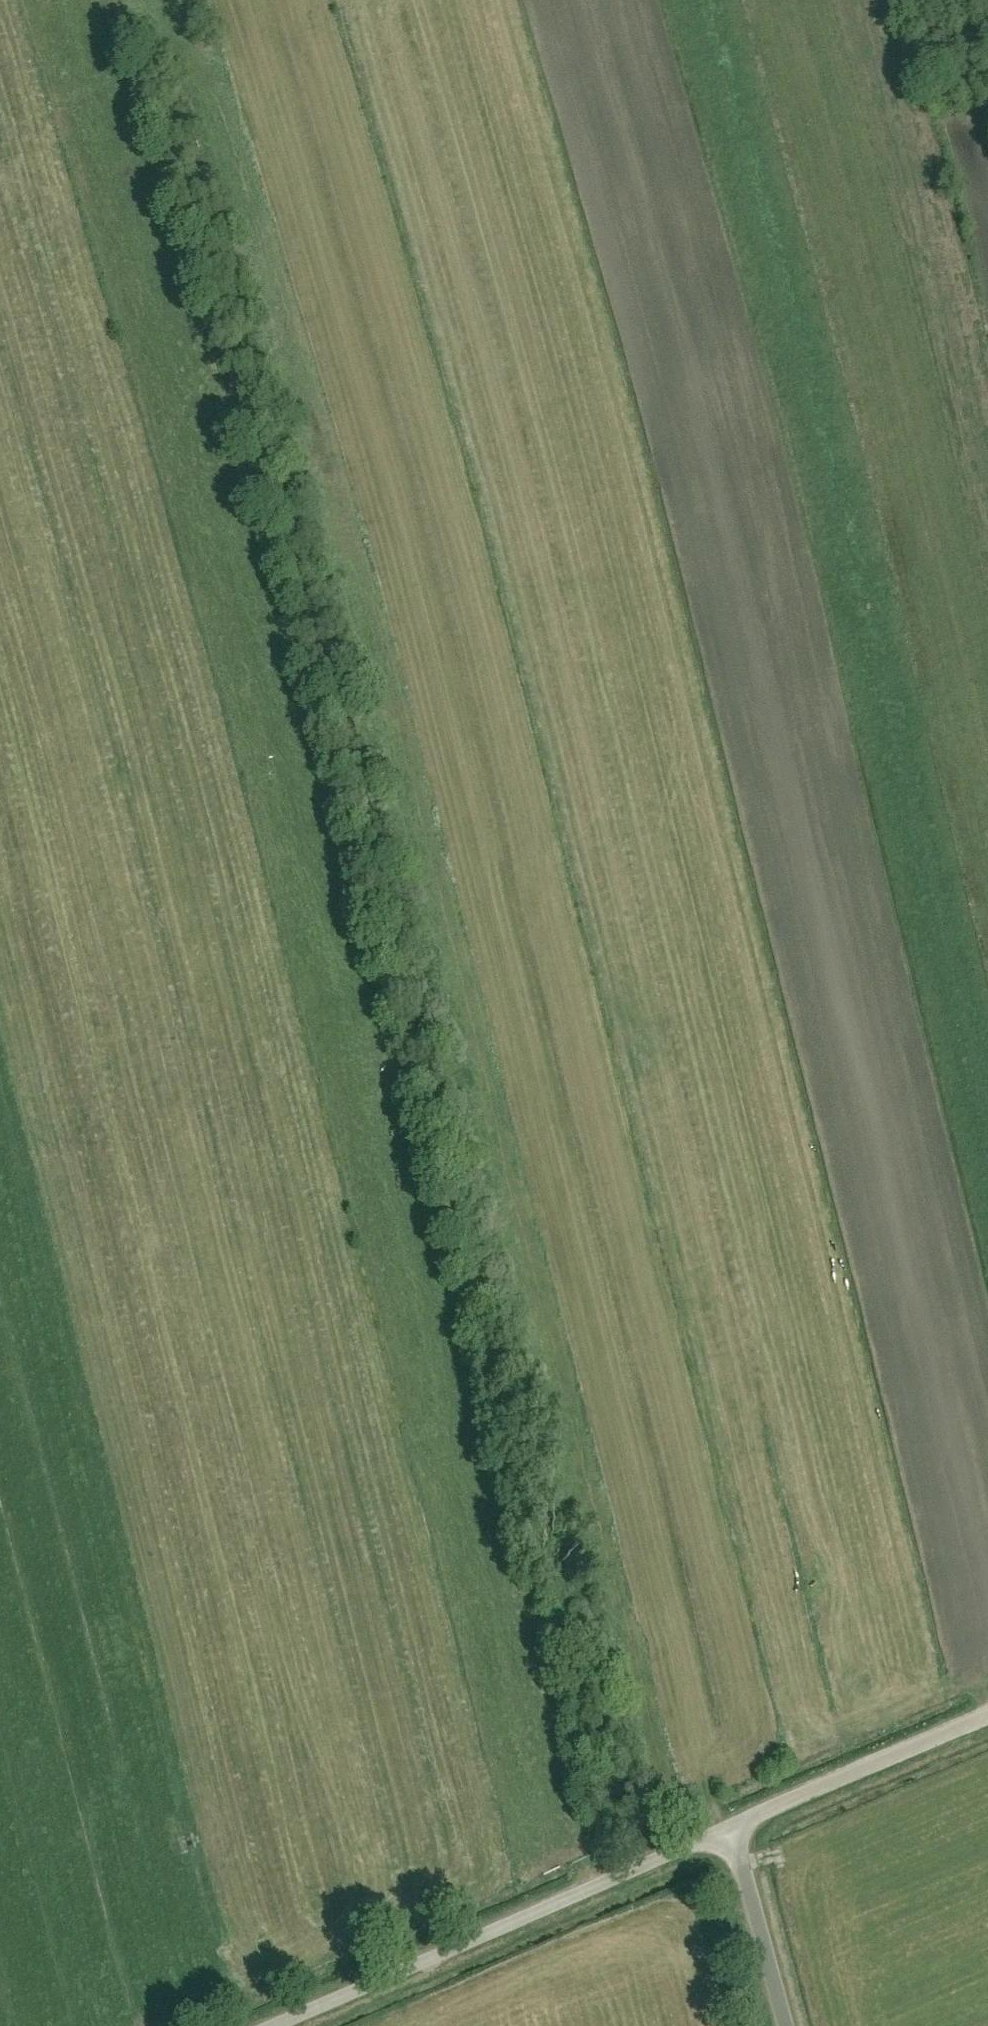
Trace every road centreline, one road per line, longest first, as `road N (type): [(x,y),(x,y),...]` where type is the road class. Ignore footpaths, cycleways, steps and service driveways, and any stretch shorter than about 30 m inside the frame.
road 1 (unclassified): [(270,2025),(729,1829)]
road 2 (unclassified): [(729,1829),(987,1714)]
road 3 (unclassified): [(782,2025),(729,1829)]

